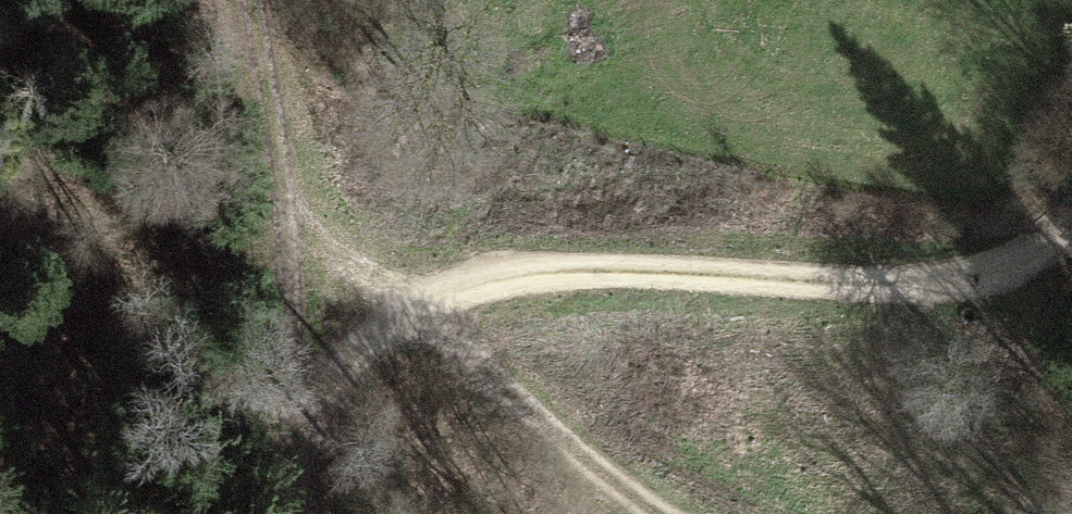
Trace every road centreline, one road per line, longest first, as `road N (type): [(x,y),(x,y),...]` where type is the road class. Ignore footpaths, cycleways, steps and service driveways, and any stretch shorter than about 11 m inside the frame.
road 1 (track): [(306,513),(292,172),(476,381),(634,513)]
road 2 (track): [(1071,272),(580,267),(405,303)]
road 3 (track): [(292,172),(228,0)]

